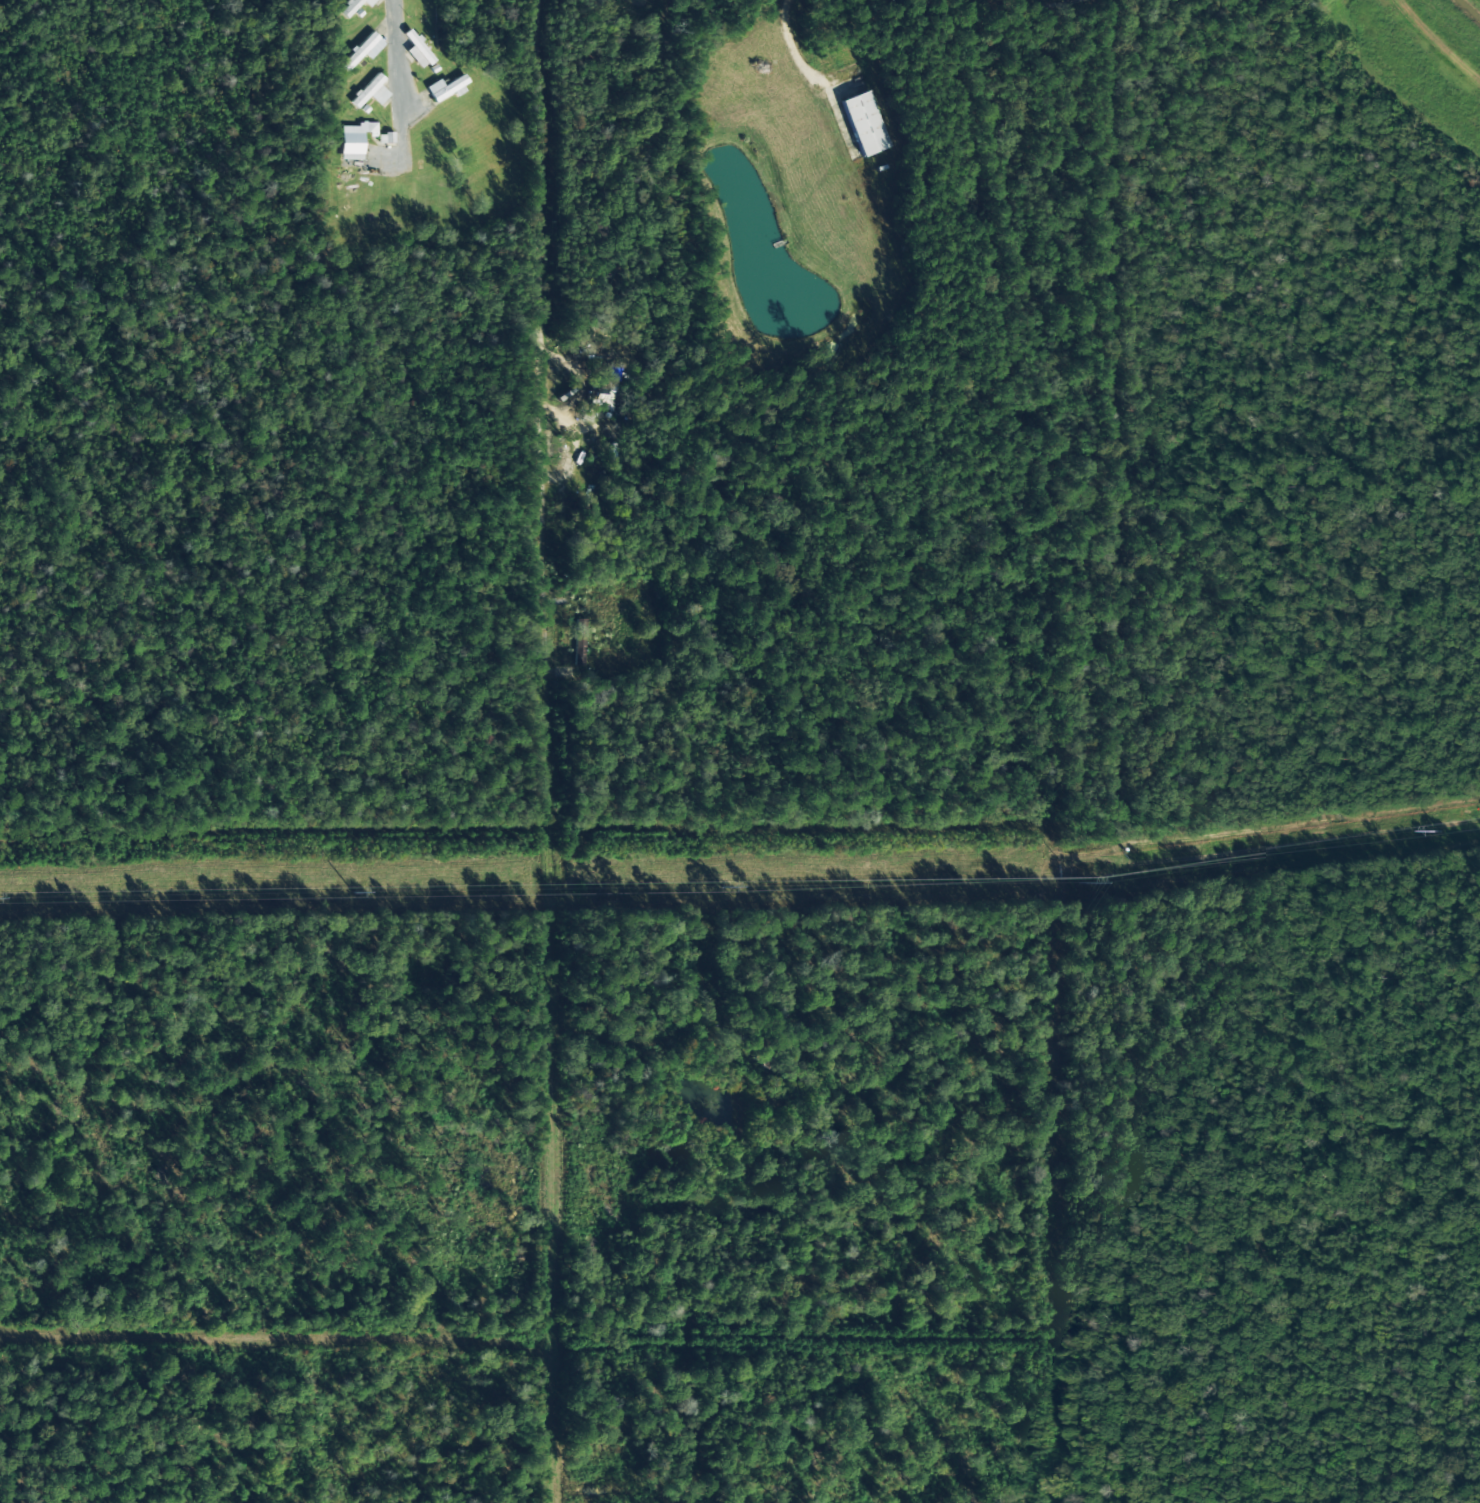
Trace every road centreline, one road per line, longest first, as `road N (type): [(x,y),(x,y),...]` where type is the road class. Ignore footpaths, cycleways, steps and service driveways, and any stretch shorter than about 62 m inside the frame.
road 1 (residential): [(556,1029),(542,496),(543,0)]

